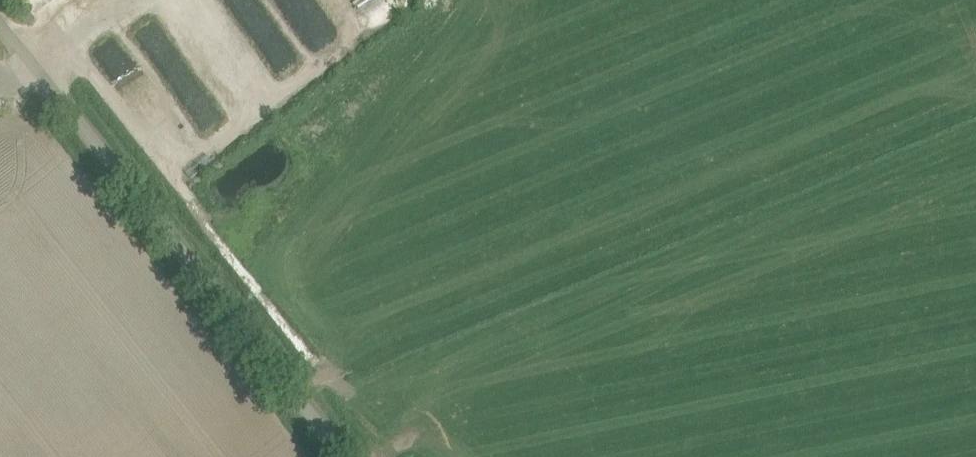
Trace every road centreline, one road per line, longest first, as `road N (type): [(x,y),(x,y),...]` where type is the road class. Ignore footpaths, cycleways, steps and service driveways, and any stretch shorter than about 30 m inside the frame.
road 1 (unclassified): [(353,456),(0,20)]

